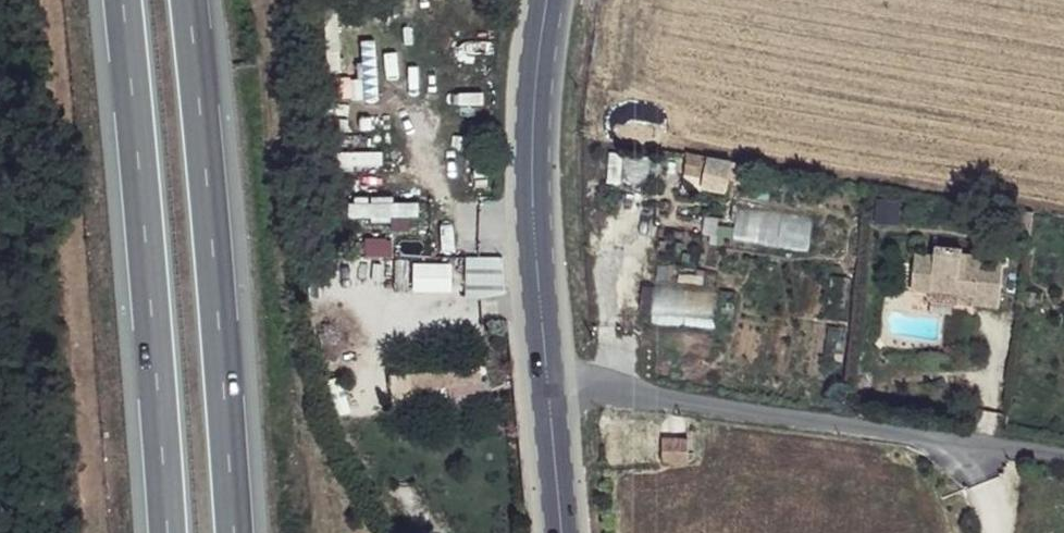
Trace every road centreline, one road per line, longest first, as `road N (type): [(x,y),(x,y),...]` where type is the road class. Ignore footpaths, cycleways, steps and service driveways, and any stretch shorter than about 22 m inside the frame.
road 1 (motorway): [(231,532),(209,204),(185,0)]
road 2 (motorway): [(119,0),(166,532)]
road 3 (residential): [(1063,456),(544,369)]
road 4 (secondary): [(547,0),(533,169),(544,369)]
road 5 (secondary): [(544,369),(561,532)]

